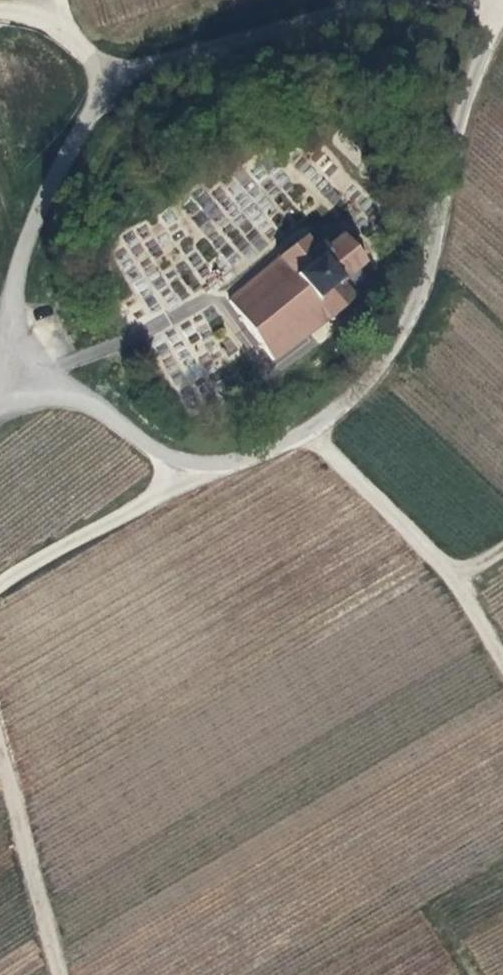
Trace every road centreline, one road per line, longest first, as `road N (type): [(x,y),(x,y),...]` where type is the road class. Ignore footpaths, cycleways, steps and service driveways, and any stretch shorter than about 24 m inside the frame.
road 1 (unclassified): [(24,378),(194,462),(252,453),(309,428),(376,368),(421,284),(448,158),(502,13)]
road 2 (unclassified): [(402,0),(115,78),(48,186),(19,266),(13,334),(24,378)]
road 3 (track): [(309,428),(458,572),(502,656)]
road 4 (track): [(67,974),(0,749)]
road 5 (track): [(0,581),(49,559),(194,462)]
road 6 (track): [(0,14),(58,13),(115,78)]

